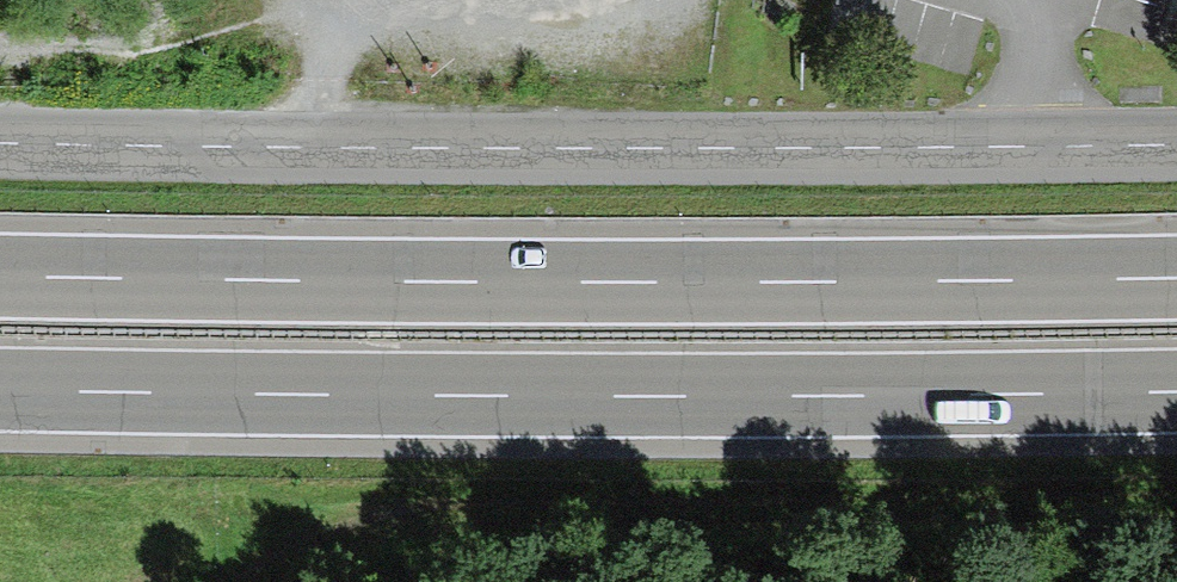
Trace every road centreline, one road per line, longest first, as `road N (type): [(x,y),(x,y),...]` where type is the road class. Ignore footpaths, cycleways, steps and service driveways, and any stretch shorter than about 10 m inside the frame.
road 1 (motorway): [(0,390),(1176,394)]
road 2 (motorway): [(1176,277),(0,275)]

